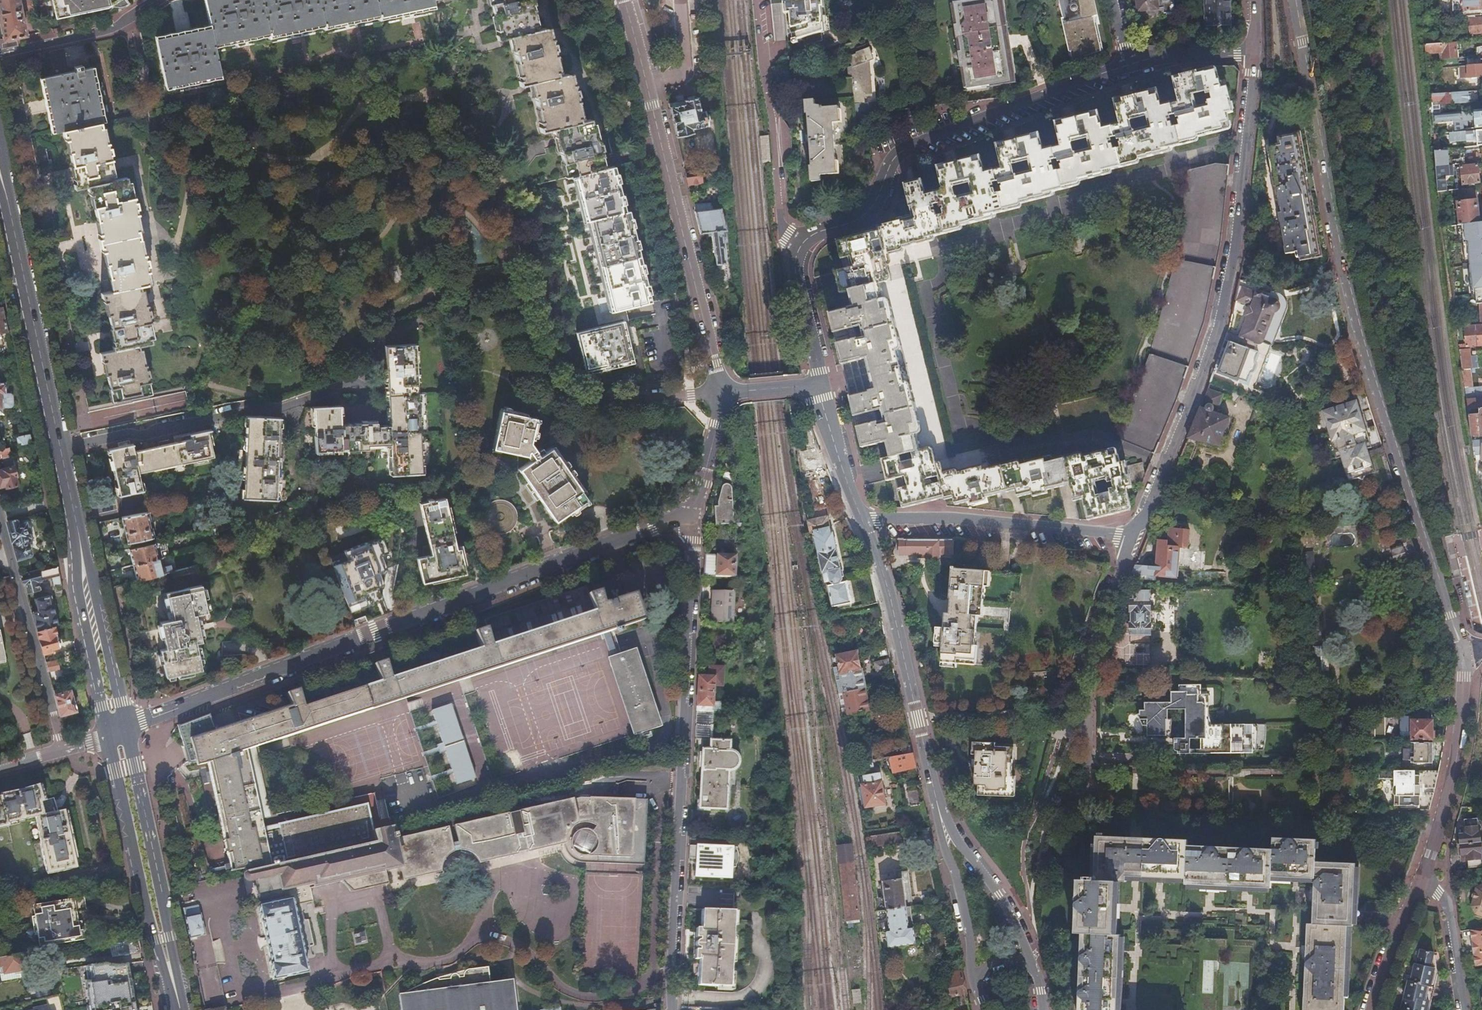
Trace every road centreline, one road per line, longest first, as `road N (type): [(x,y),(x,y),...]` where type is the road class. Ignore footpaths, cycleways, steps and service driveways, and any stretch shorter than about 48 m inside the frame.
road 1 (residential): [(1465,652),(1366,372),(1327,216),(1295,0)]
road 2 (residential): [(119,729),(696,512)]
road 3 (primary): [(119,729),(0,178)]
road 4 (residential): [(1254,58),(1236,247),(1221,319),(1136,539)]
road 5 (residential): [(696,512),(667,1009)]
road 6 (secondary): [(624,0),(722,391)]
road 7 (residential): [(800,246),(863,215),(907,147),(1130,65)]
road 8 (secondary): [(863,521),(888,587),(939,813)]
road 9 (primary): [(179,1009),(119,729)]
road 10 (residential): [(1136,539),(959,519),(863,521)]
road 11 (residential): [(1136,539),(1088,689),(1090,805)]
road 12 (residential): [(800,246),(781,223),(759,0)]
road 13 (residential): [(0,506),(66,747)]
road 14 (residential): [(1465,652),(1451,787),(1422,883)]
road 15 (secondary): [(1032,967),(1003,898),(939,813)]
road 16 (secondary): [(939,813),(970,931),(971,978)]
road 17 (residential): [(0,48),(116,24),(154,0)]
road 18 (residential): [(817,389),(795,267),(800,246)]
road 19 (secondary): [(817,389),(863,521)]
road 20 (residential): [(1422,883),(1448,911),(1460,1009)]
road 21 (residential): [(1422,883),(1374,1009)]
road 22 (residential): [(1130,65),(1254,58)]
road 23 (residential): [(723,393),(696,512)]

